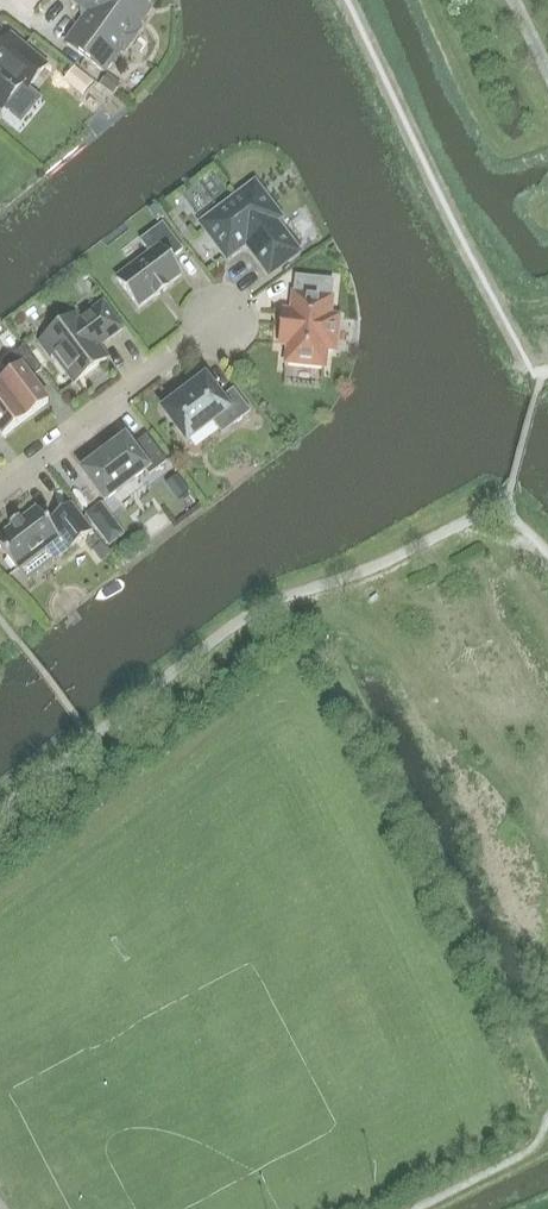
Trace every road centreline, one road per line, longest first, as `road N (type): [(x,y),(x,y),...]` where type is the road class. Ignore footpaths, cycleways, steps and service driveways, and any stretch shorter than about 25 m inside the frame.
road 1 (residential): [(0,492),(220,325)]

